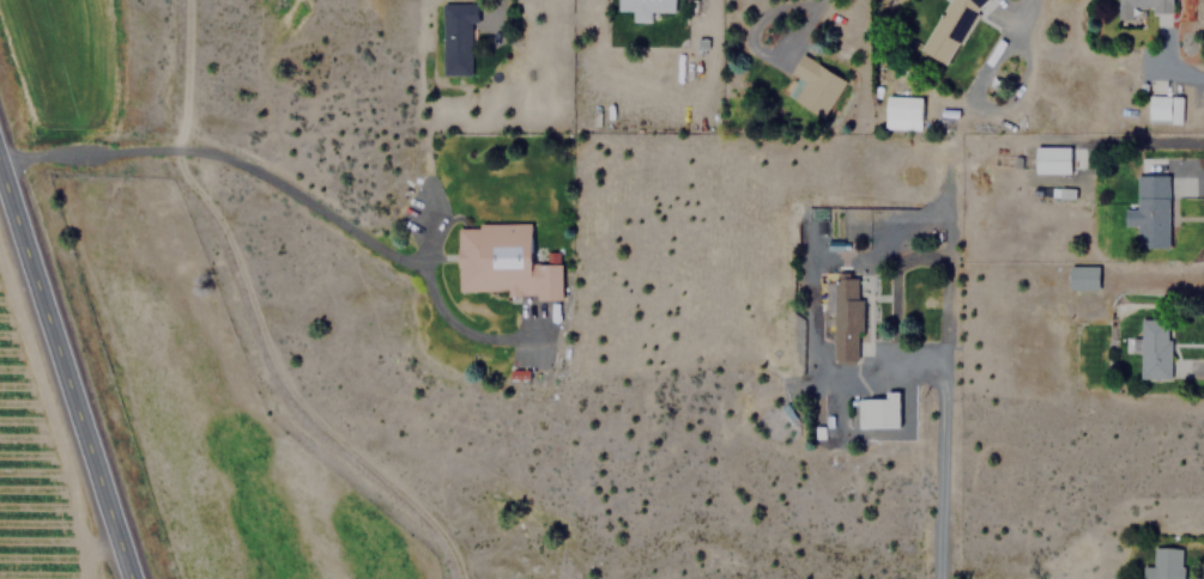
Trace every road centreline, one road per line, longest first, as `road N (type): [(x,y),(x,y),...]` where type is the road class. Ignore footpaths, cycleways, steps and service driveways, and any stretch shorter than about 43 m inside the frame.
road 1 (primary): [(129,578),(0,170)]

